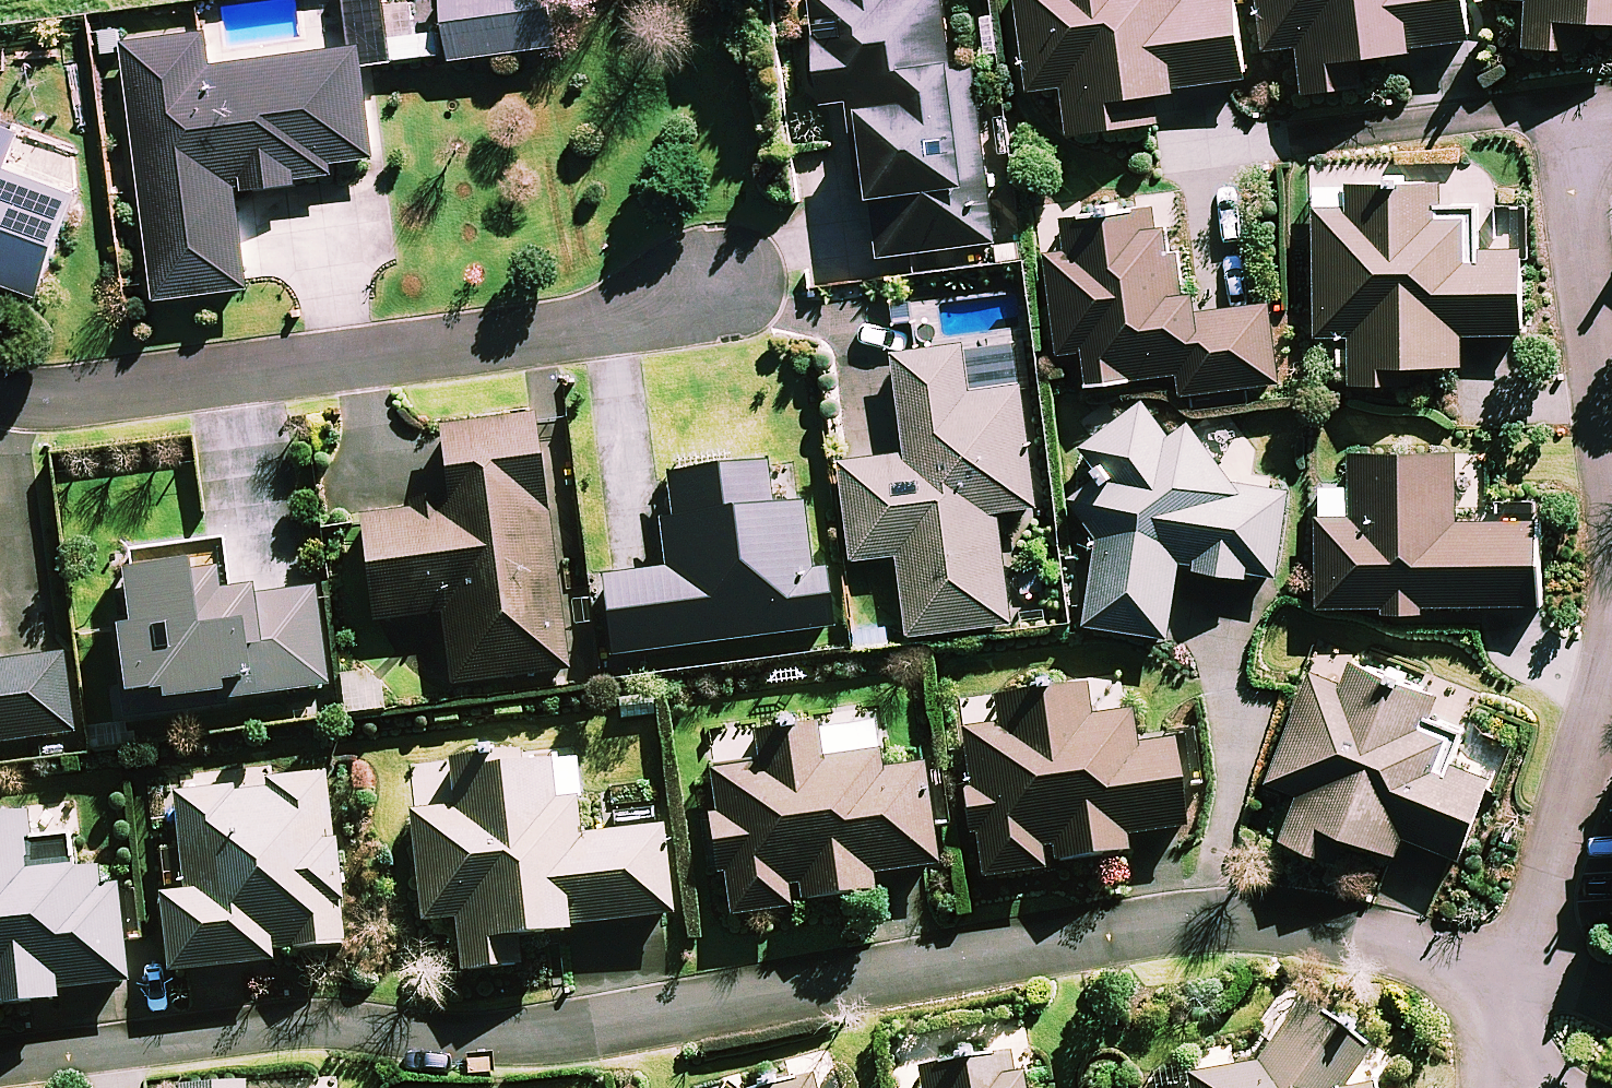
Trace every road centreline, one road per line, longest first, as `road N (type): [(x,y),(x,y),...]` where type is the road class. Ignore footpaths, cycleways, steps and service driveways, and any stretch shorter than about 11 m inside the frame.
road 1 (residential): [(1515,973),(1478,959),(1298,927),(1171,929),(538,1037),(337,1031),(0,1065)]
road 2 (residential): [(737,277),(567,332),(73,407),(0,400)]
road 3 (residential): [(1583,146),(1520,117),(1479,118),(1171,158)]
road 4 (residential): [(1611,661),(1515,973)]
road 5 (residential): [(1583,146),(1574,219),(1611,449)]

